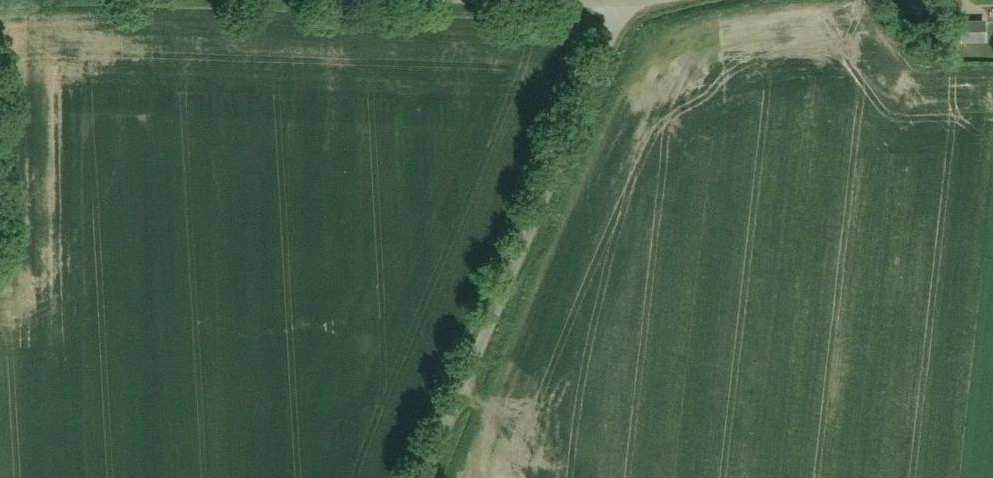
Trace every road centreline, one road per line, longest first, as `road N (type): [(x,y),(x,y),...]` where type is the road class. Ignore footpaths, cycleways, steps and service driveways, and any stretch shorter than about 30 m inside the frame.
road 1 (residential): [(624,6),(426,477)]
road 2 (residential): [(624,6),(466,0)]

